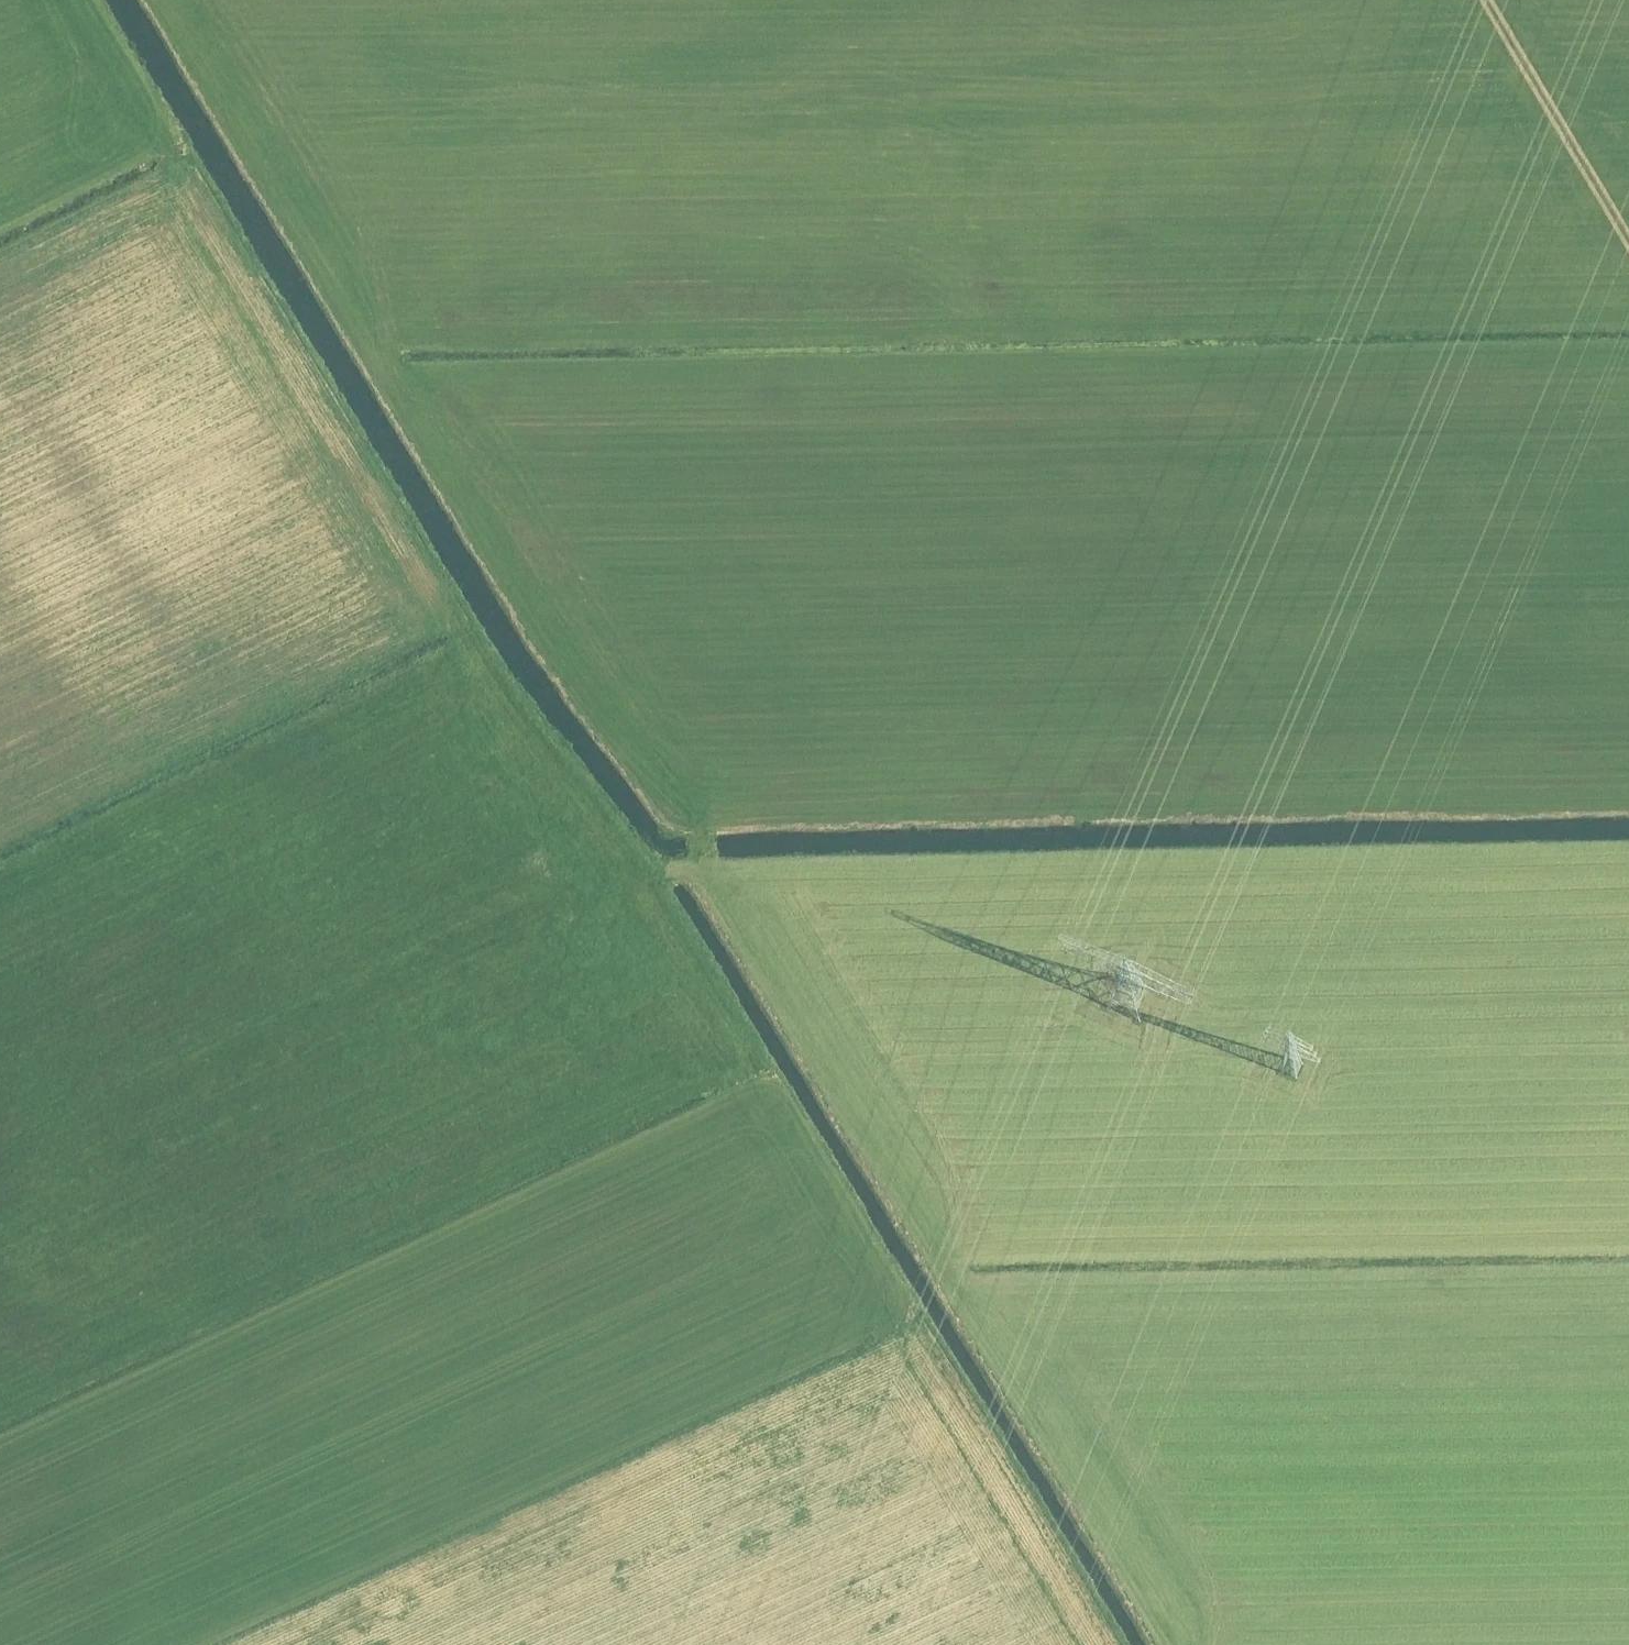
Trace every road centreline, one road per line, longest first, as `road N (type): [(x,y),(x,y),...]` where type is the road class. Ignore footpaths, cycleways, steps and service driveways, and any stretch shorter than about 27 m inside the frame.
road 1 (track): [(1489,0),(1628,236)]

